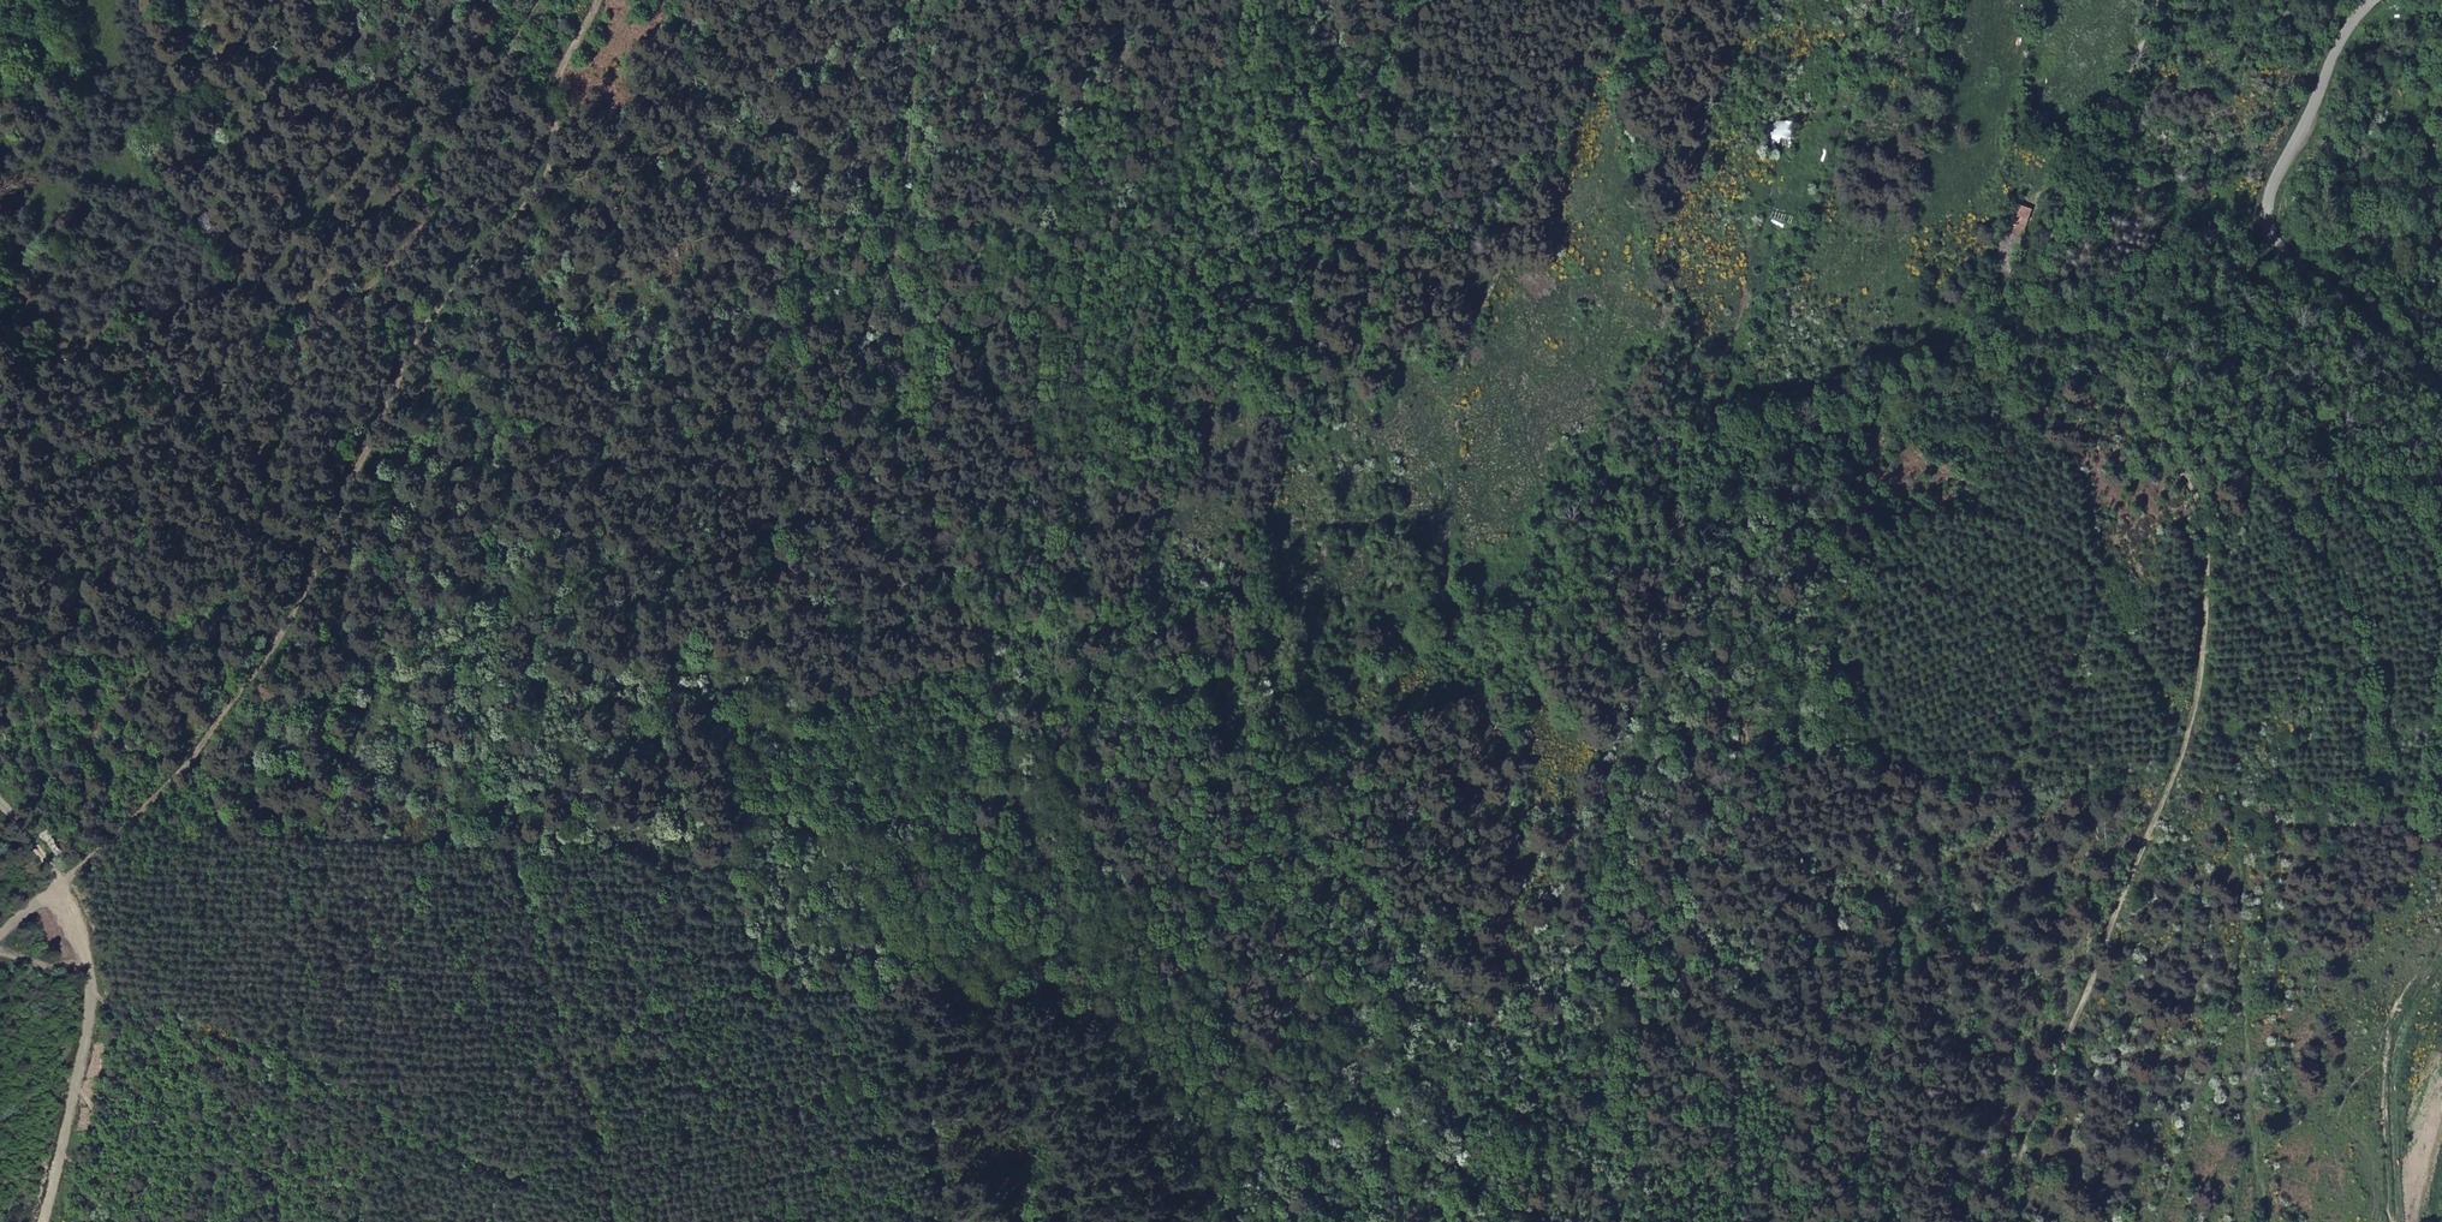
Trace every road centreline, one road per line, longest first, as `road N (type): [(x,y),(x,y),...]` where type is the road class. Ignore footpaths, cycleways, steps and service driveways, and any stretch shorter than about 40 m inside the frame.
road 1 (track): [(2135,0),(2056,174),(2017,320),(2117,384),(2193,485),(2203,555),(2197,698),(2003,1195),(2003,1221)]
road 2 (track): [(604,0),(553,143),(429,326),(320,561),(254,675),(167,788),(73,884),(0,935)]
road 3 (unclassified): [(2441,387),(2297,263),(2271,230),(2276,182),(2341,39),(2372,0)]
road 4 (track): [(43,1221),(97,982),(79,968),(0,951)]

